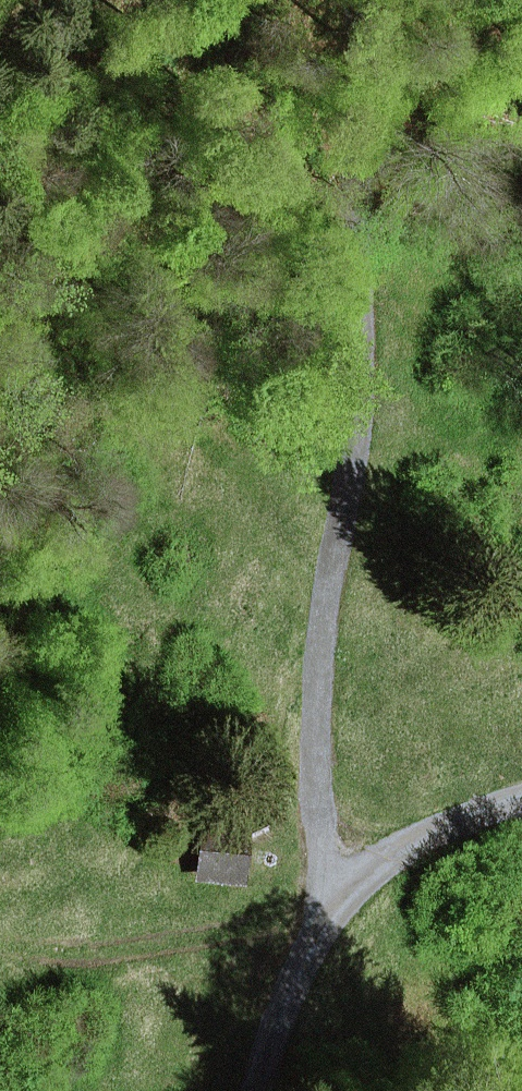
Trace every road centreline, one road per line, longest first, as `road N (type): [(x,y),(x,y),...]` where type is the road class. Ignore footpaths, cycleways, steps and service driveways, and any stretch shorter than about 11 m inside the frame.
road 1 (track): [(329,917),(309,727),(319,604),(349,447),(359,163)]
road 2 (track): [(521,801),(418,843),(368,876),(329,917)]
road 3 (track): [(329,917),(262,1090)]
road 4 (track): [(341,0),(359,163)]

